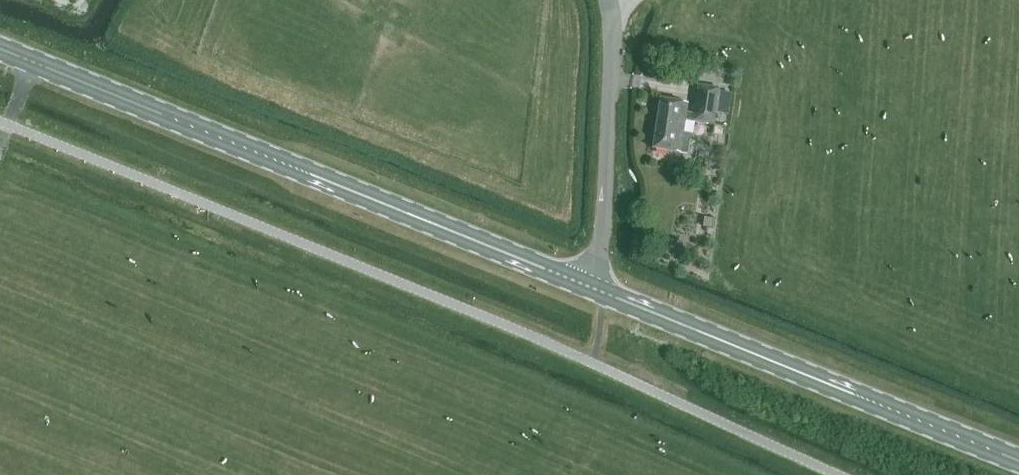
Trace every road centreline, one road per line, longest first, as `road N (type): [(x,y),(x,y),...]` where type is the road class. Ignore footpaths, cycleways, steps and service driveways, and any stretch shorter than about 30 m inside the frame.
road 1 (primary): [(587,285),(0,49)]
road 2 (primary): [(1018,460),(587,285)]
road 3 (unclassified): [(608,0),(611,77),(599,253)]

